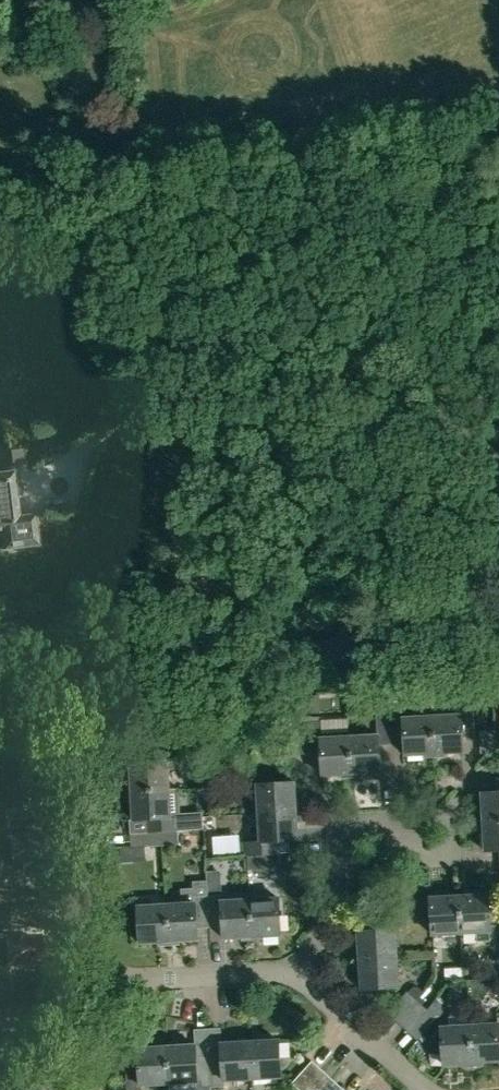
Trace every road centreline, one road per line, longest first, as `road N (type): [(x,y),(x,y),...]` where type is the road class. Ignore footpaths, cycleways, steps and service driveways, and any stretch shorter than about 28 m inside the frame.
road 1 (tertiary): [(84,694),(498,620)]
road 2 (residential): [(97,980),(84,694)]
road 3 (residential): [(428,1089),(360,1030),(280,977)]
road 4 (residential): [(97,980),(280,977)]
road 5 (residential): [(33,1089),(97,980)]

